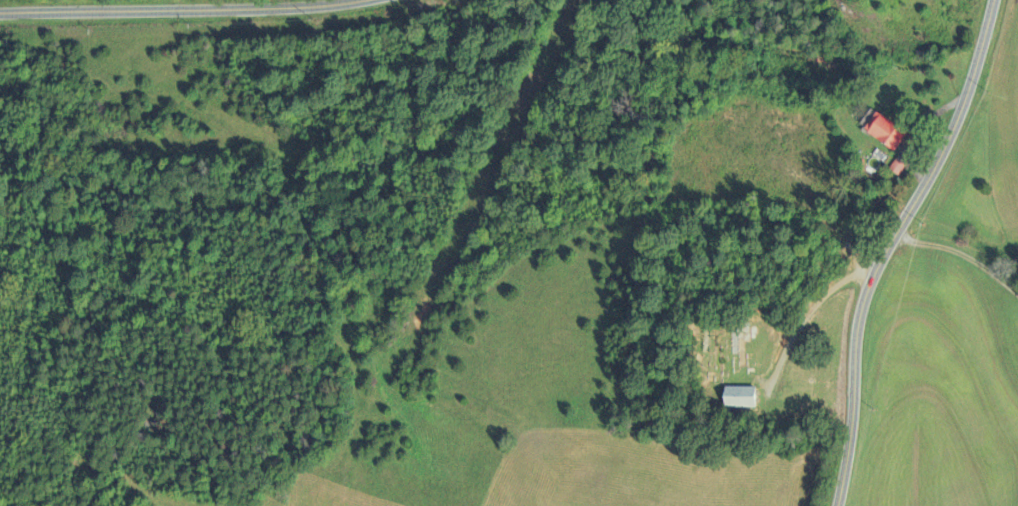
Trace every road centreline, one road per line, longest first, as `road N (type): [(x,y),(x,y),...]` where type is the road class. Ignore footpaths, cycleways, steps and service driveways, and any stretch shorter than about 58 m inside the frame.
road 1 (tertiary): [(837,505),(860,314),(962,109),(994,0)]
road 2 (residential): [(370,0),(277,10),(0,15)]

